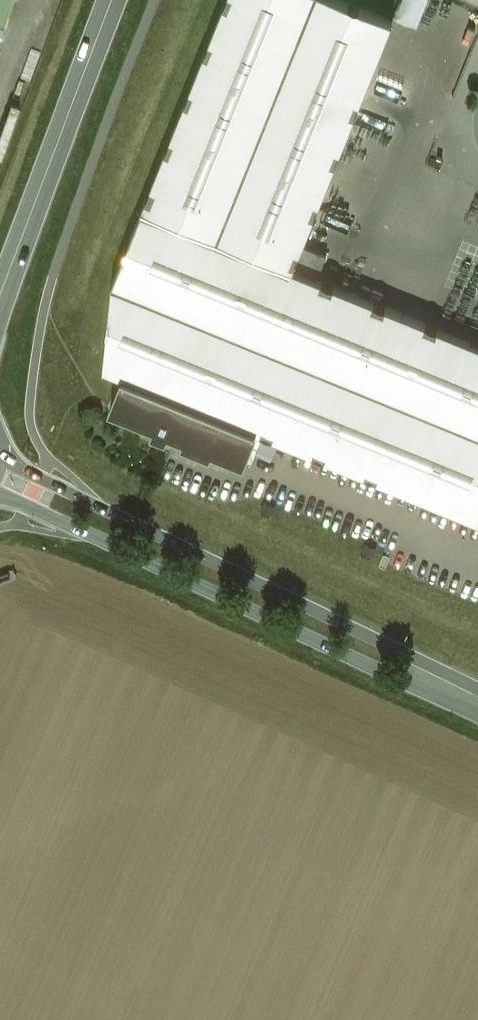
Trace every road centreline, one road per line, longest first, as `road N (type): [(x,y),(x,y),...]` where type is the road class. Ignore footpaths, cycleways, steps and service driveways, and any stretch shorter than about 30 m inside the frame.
road 1 (secondary): [(477,704),(0,474)]
road 2 (secondary): [(113,0),(0,303)]

